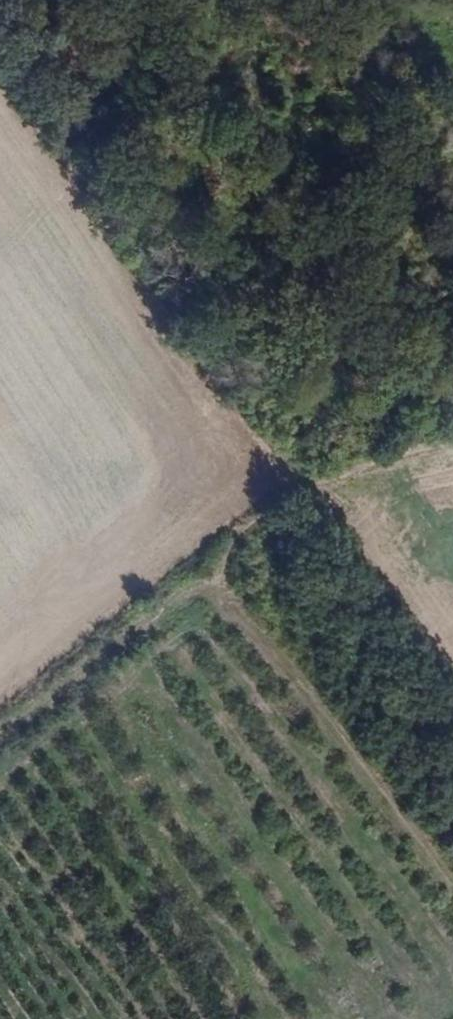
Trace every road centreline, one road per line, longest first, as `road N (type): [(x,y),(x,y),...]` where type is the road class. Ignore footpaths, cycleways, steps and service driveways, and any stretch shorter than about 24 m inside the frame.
road 1 (track): [(452,439),(265,504),(200,588),(0,743)]
road 2 (track): [(452,371),(172,0)]
road 3 (track): [(452,927),(200,588)]

